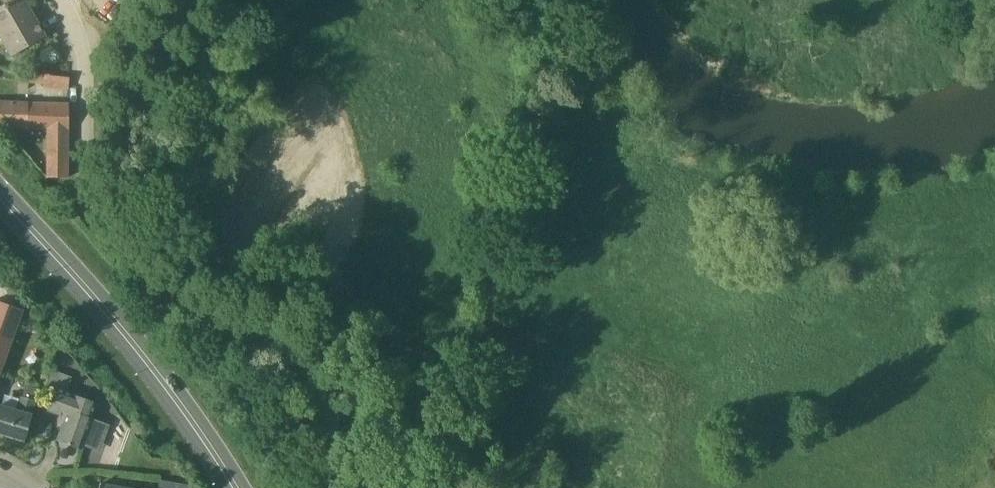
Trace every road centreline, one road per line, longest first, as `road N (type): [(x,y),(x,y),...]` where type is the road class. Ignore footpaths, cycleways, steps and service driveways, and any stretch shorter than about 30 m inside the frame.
road 1 (residential): [(341,487),(316,369),(265,330),(201,308),(116,260),(102,216),(73,21),(59,0)]
road 2 (primary): [(235,487),(148,361),(0,199)]

